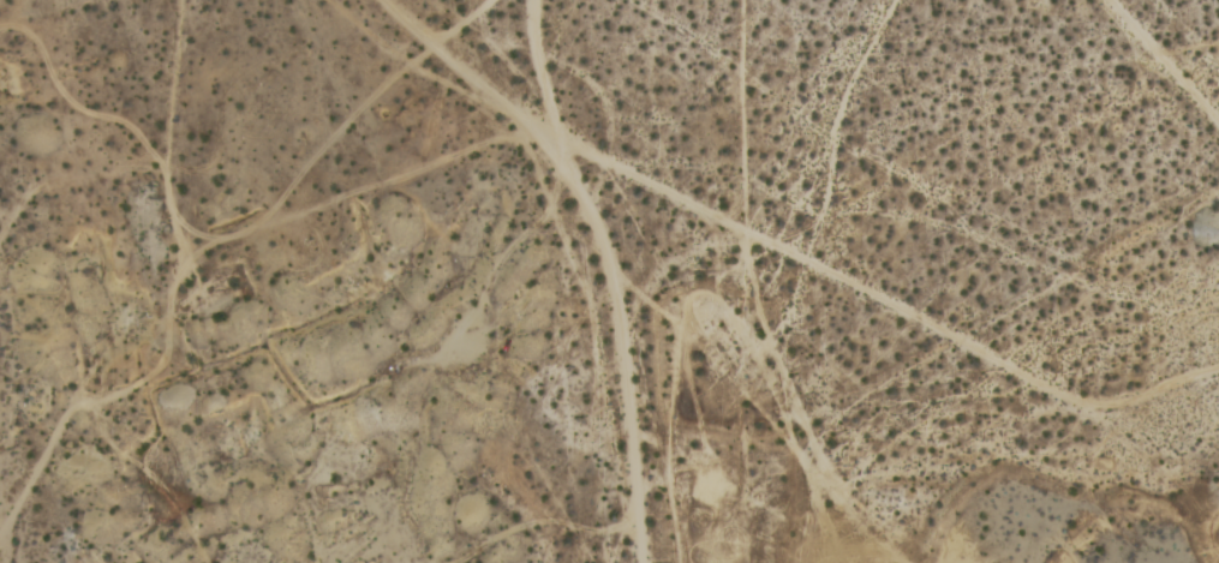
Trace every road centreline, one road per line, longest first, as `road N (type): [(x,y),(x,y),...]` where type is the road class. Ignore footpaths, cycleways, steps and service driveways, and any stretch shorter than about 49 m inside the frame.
road 1 (track): [(642,562),(617,289),(599,230),(562,144),(438,48)]

